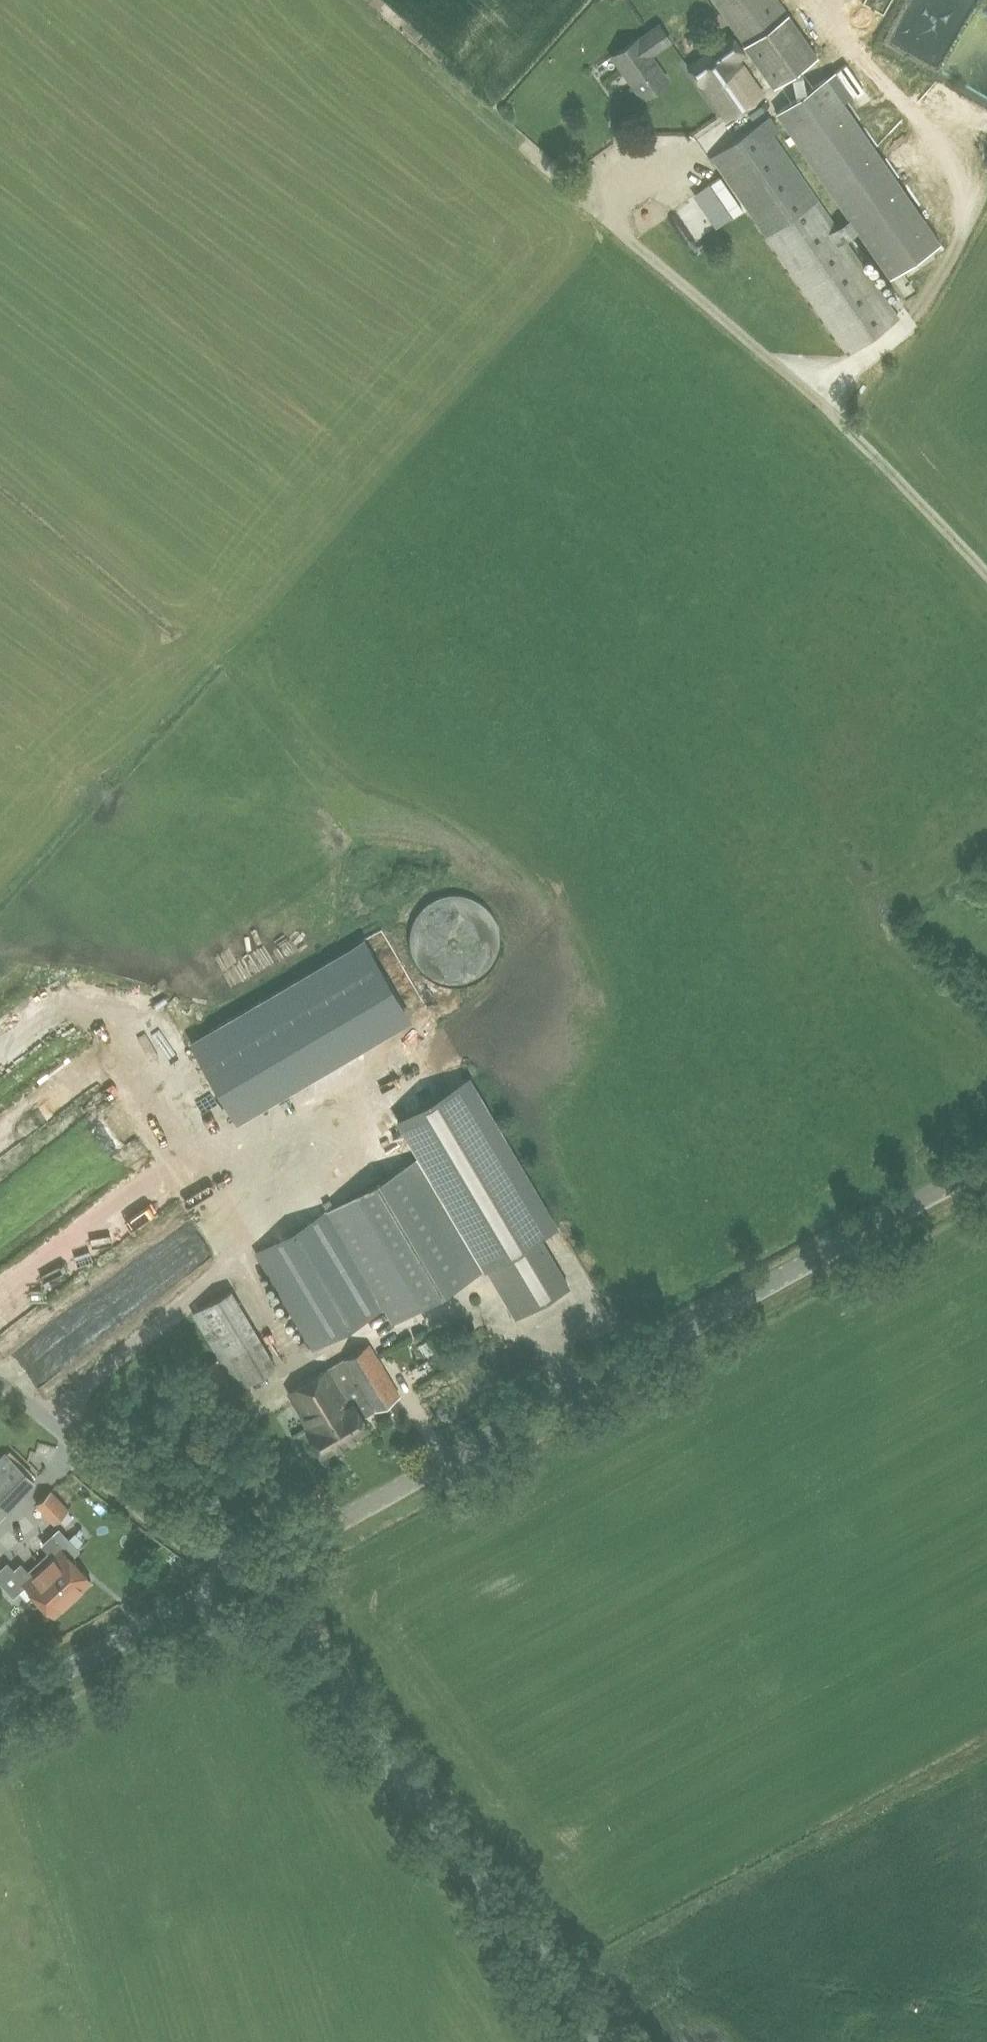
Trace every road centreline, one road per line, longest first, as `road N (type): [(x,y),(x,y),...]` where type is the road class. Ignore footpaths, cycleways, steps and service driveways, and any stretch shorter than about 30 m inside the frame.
road 1 (tertiary): [(252,1569),(986,1165)]
road 2 (tertiary): [(606,2041),(252,1569)]
road 3 (unclassified): [(252,1569),(0,1375)]
road 4 (tertiary): [(0,1711),(252,1569)]

